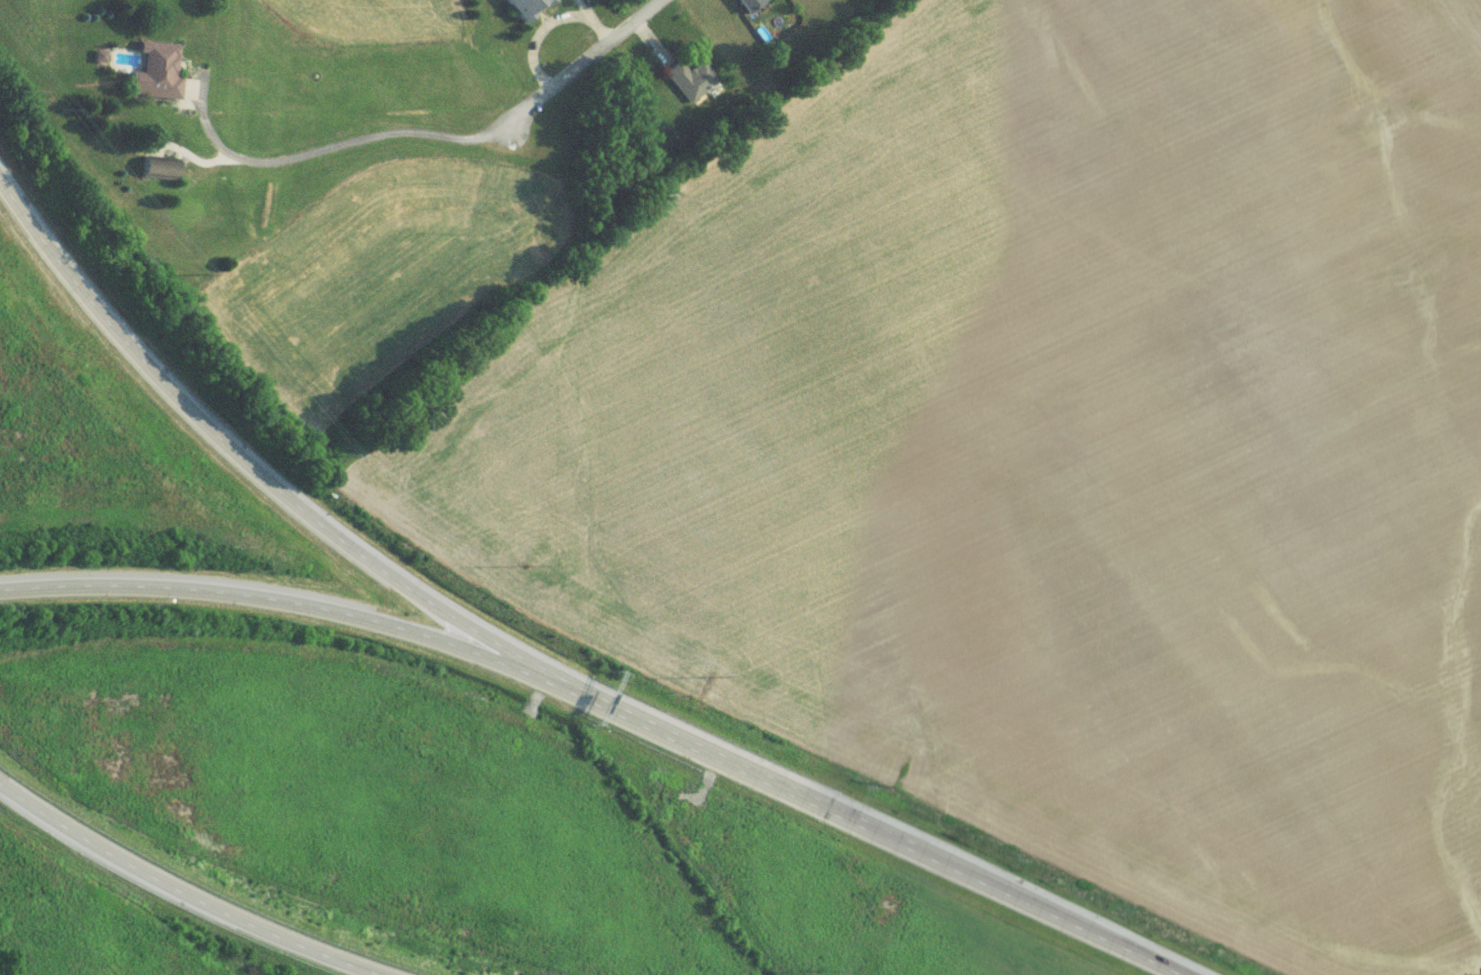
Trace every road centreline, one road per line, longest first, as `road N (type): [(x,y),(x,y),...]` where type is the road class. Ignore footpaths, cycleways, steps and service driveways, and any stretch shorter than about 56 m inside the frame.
road 1 (motorway): [(540,678),(431,612),(248,471),(170,398),(67,280),(0,187)]
road 2 (motorway): [(1176,974),(540,678)]
road 3 (motorway): [(540,678),(409,637),(216,598),(0,598)]
road 4 (motorway): [(0,791),(142,881),(353,974)]
road 5 (residential): [(667,0),(499,133)]

